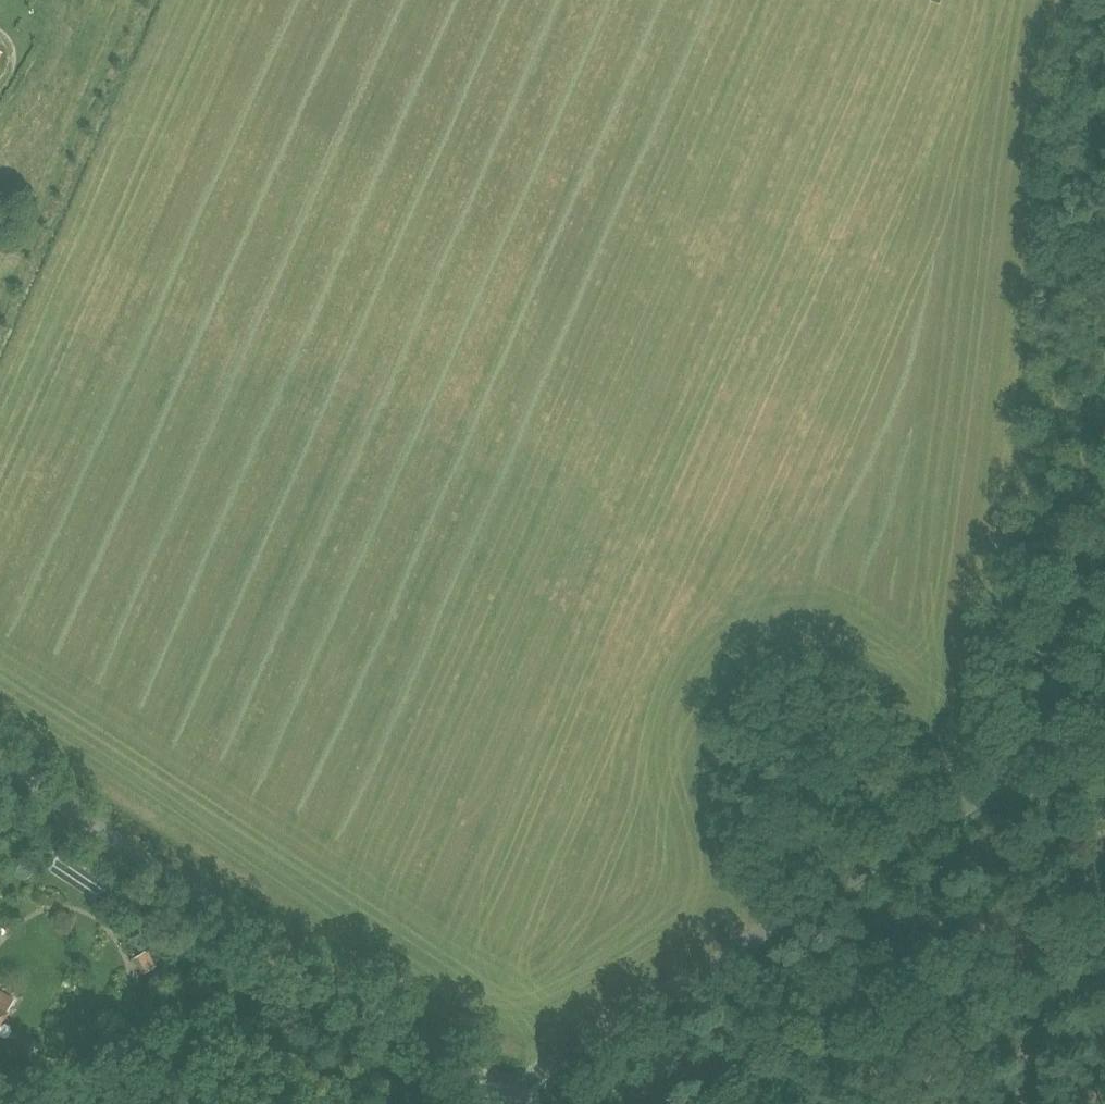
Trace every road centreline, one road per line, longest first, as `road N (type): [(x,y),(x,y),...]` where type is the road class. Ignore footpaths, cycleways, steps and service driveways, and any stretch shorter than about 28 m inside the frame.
road 1 (unclassified): [(508,1097),(1104,720)]
road 2 (unclassified): [(508,1097),(0,766)]

